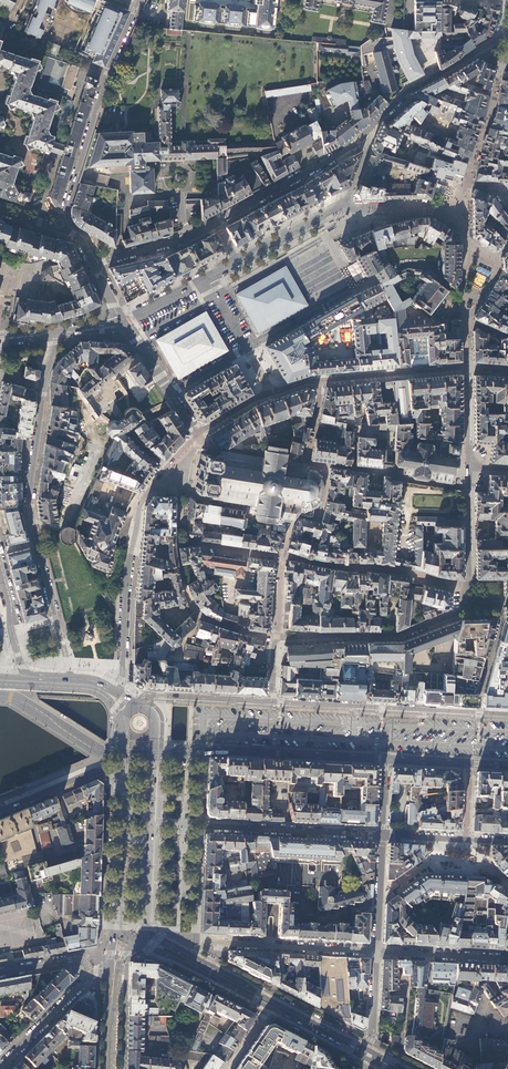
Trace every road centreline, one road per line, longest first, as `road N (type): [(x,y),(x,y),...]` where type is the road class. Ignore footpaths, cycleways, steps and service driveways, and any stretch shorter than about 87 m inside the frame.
road 1 (residential): [(216,223),(352,150),(409,92),(507,32)]
road 2 (residential): [(75,682),(30,506),(44,388)]
road 3 (residential): [(272,393),(467,368),(470,466)]
road 4 (residential): [(472,598),(459,612),(401,635),(277,636),(271,703)]
road 5 (residential): [(123,658),(138,509),(198,434)]
road 6 (residential): [(138,6),(57,230)]
road 7 (residential): [(507,716),(271,703)]
road 8 (primary): [(372,1052),(190,954)]
road 9 (residential): [(189,755),(387,759)]
road 10 (residential): [(206,825),(382,835)]
road 11 (primary): [(139,941),(271,1008)]
road 12 (primary): [(0,684),(92,689),(125,718)]
road 13 (residential): [(320,949),(210,943),(190,954)]
road 14 (residential): [(472,598),(470,466)]
road 15 (residential): [(93,266),(216,223)]
road 16 (primary): [(0,810),(91,772),(121,781)]
road 17 (primary): [(152,823),(157,721),(136,703)]
road 18 (residential): [(378,952),(507,959)]
road 19 (tertiary): [(88,977),(0,1068)]

